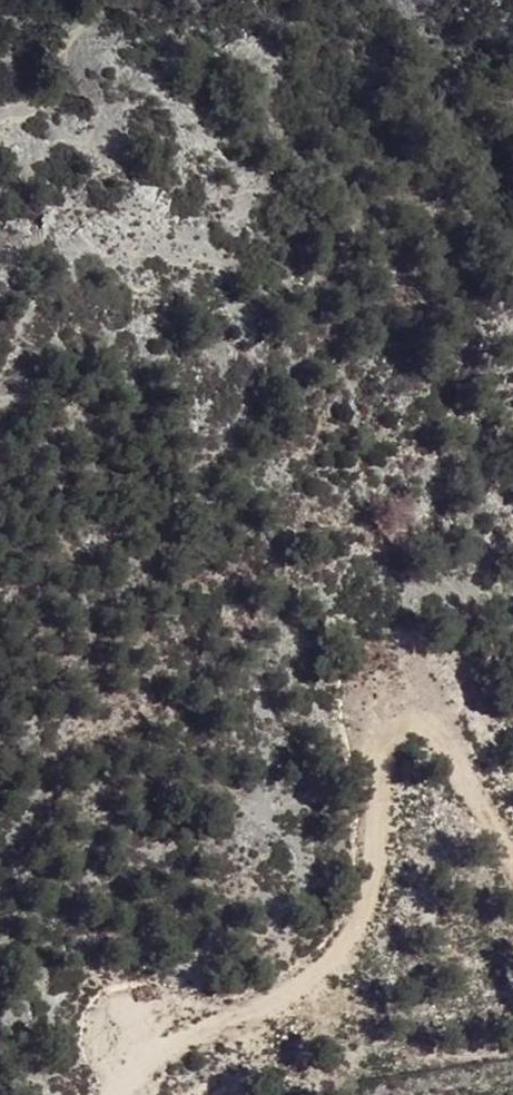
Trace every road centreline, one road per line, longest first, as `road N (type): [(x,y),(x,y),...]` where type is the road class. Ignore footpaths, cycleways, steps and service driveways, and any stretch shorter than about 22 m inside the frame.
road 1 (track): [(120,1094),(151,1057),(261,1019),(310,983),(365,908),(359,745),(375,709),(410,696),(439,711),(512,846)]

